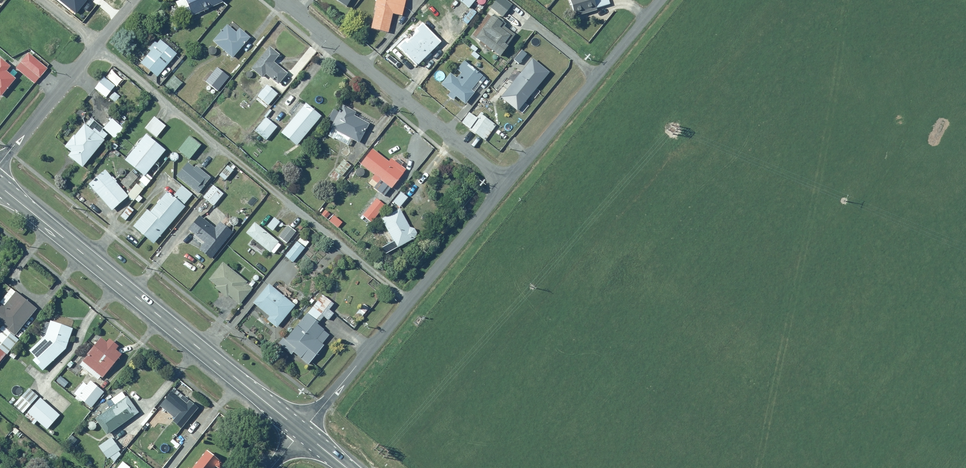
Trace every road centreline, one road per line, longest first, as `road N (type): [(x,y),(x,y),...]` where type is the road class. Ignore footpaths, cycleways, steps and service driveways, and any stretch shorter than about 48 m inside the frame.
road 1 (trunk): [(0,186),(302,431)]
road 2 (residential): [(302,431),(506,183)]
road 3 (residential): [(282,0),(506,183)]
road 4 (residential): [(506,183),(660,0)]
road 5 (residential): [(133,0),(0,163)]

